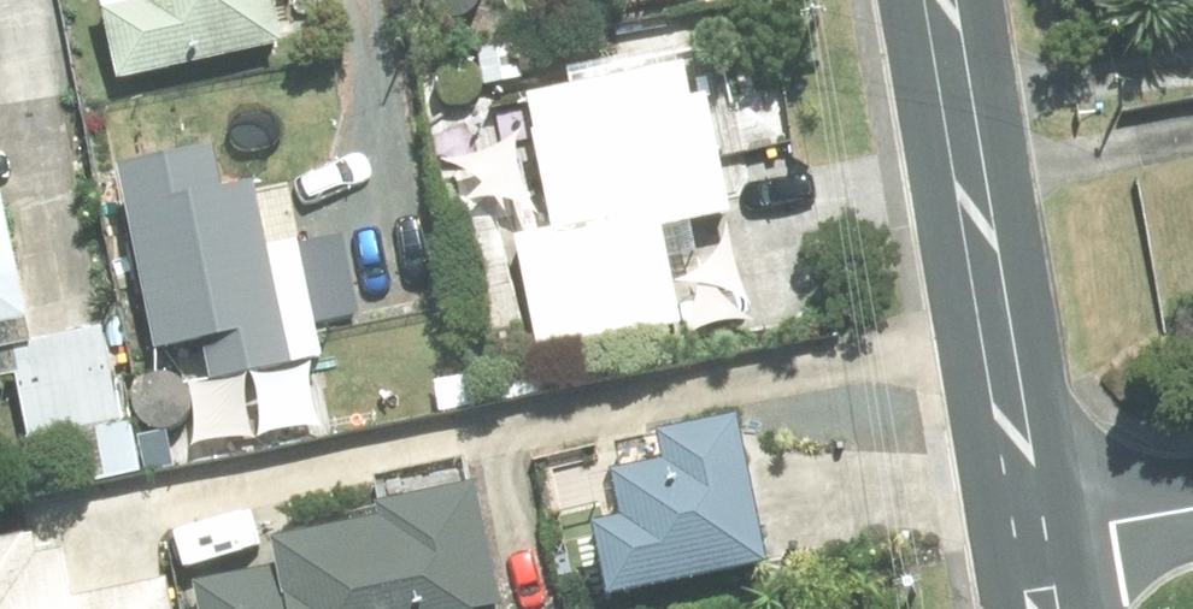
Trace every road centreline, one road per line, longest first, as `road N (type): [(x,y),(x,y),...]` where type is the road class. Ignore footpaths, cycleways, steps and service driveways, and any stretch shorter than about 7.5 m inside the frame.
road 1 (residential): [(1026,547),(943,0)]
road 2 (residential): [(1192,517),(1026,547)]

